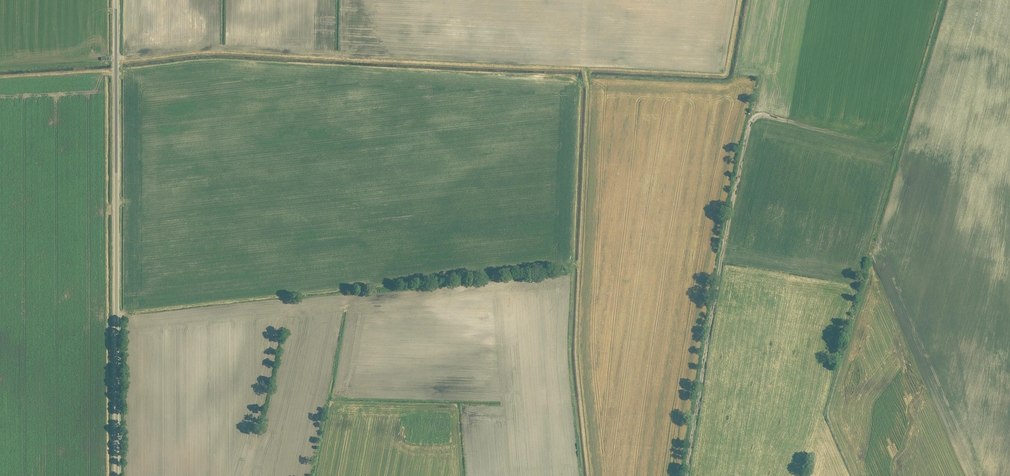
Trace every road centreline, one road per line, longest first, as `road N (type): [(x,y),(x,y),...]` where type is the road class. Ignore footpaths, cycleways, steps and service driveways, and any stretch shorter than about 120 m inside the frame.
road 1 (unclassified): [(116,475),(116,0)]
road 2 (track): [(752,116),(686,475)]
road 3 (track): [(116,60),(204,52),(342,55)]

